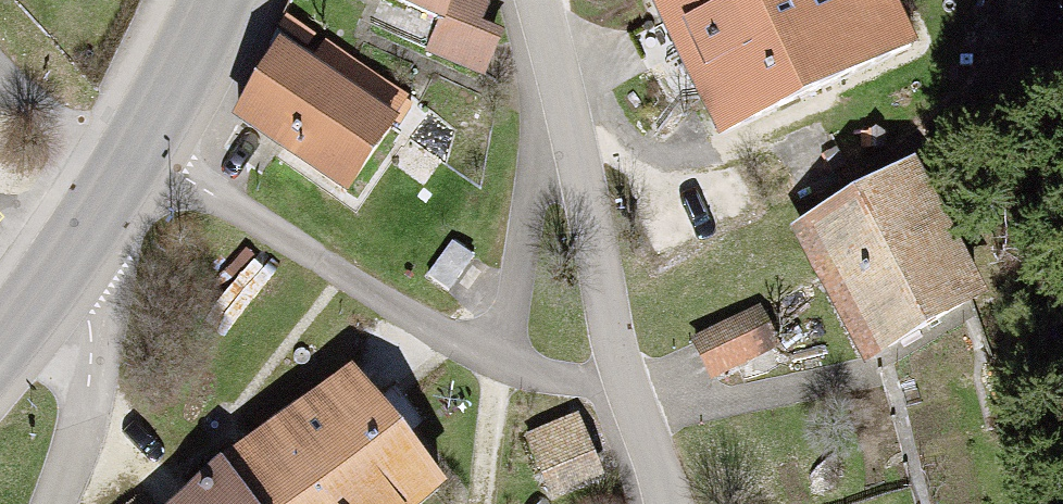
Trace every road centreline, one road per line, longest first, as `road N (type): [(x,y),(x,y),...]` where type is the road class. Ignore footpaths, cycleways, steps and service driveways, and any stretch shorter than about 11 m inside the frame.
road 1 (residential): [(139,153),(309,263),(503,363)]
road 2 (residential): [(562,87),(626,382)]
road 3 (residential): [(562,87),(503,363)]
road 4 (residential): [(59,292),(77,338),(51,503)]
road 5 (primary): [(217,0),(139,153)]
road 6 (primary): [(139,153),(59,292)]
road 7 (residential): [(626,382),(672,503)]
road 8 (residential): [(503,363),(547,376),(626,382)]

